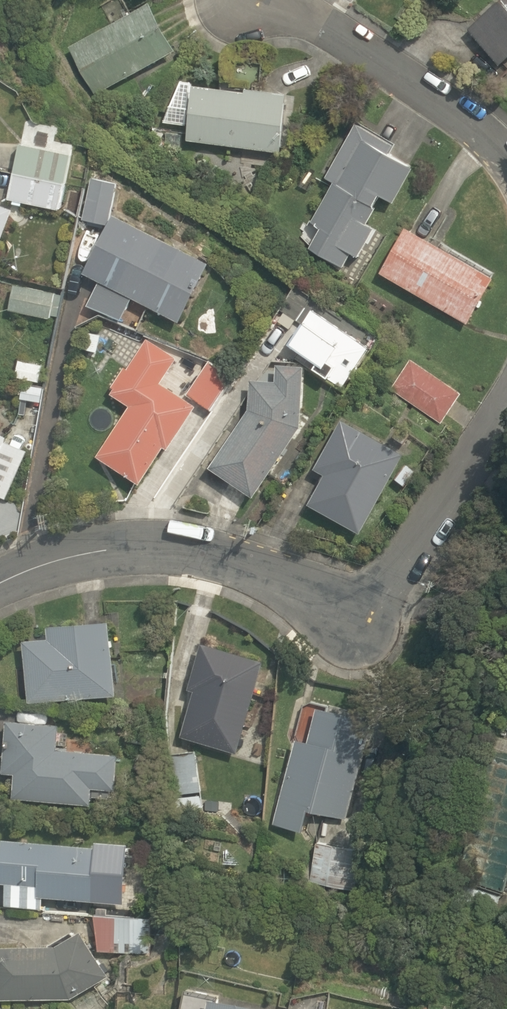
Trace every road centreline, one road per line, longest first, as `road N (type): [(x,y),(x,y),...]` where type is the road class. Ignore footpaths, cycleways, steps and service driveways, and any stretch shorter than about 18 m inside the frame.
road 1 (residential): [(0,583),(96,552),(188,548),(280,575),(353,620),(398,570),(506,411)]
road 2 (residential): [(506,156),(468,116),(288,0)]

